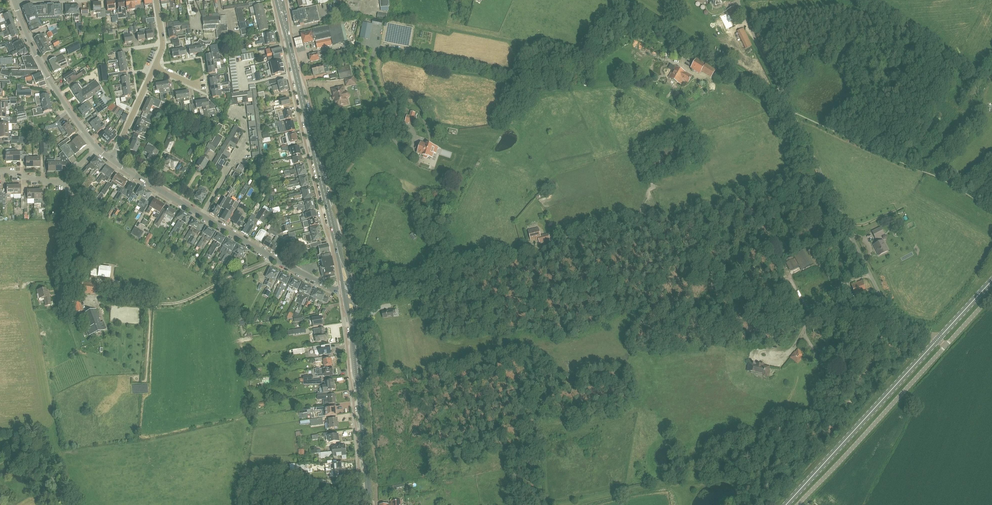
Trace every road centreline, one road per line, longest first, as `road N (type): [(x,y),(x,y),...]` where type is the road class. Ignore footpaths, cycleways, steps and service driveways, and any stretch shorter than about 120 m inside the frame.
road 1 (primary): [(348,289),(279,0)]
road 2 (unclassified): [(938,340),(890,317),(786,100)]
road 3 (residential): [(348,289),(296,271),(112,161)]
road 4 (secondary): [(782,504),(938,340)]
road 5 (primary): [(369,504),(348,289)]
road 6 (unclassified): [(798,504),(946,347)]
road 7 (track): [(804,334),(819,366),(813,431),(736,504)]
road 8 (unclassified): [(786,100),(623,0)]
road 9 (track): [(98,298),(176,303),(270,257)]
road 10 (residential): [(98,148),(53,87),(15,2)]
road 11 (track): [(98,298),(60,284),(66,180)]

